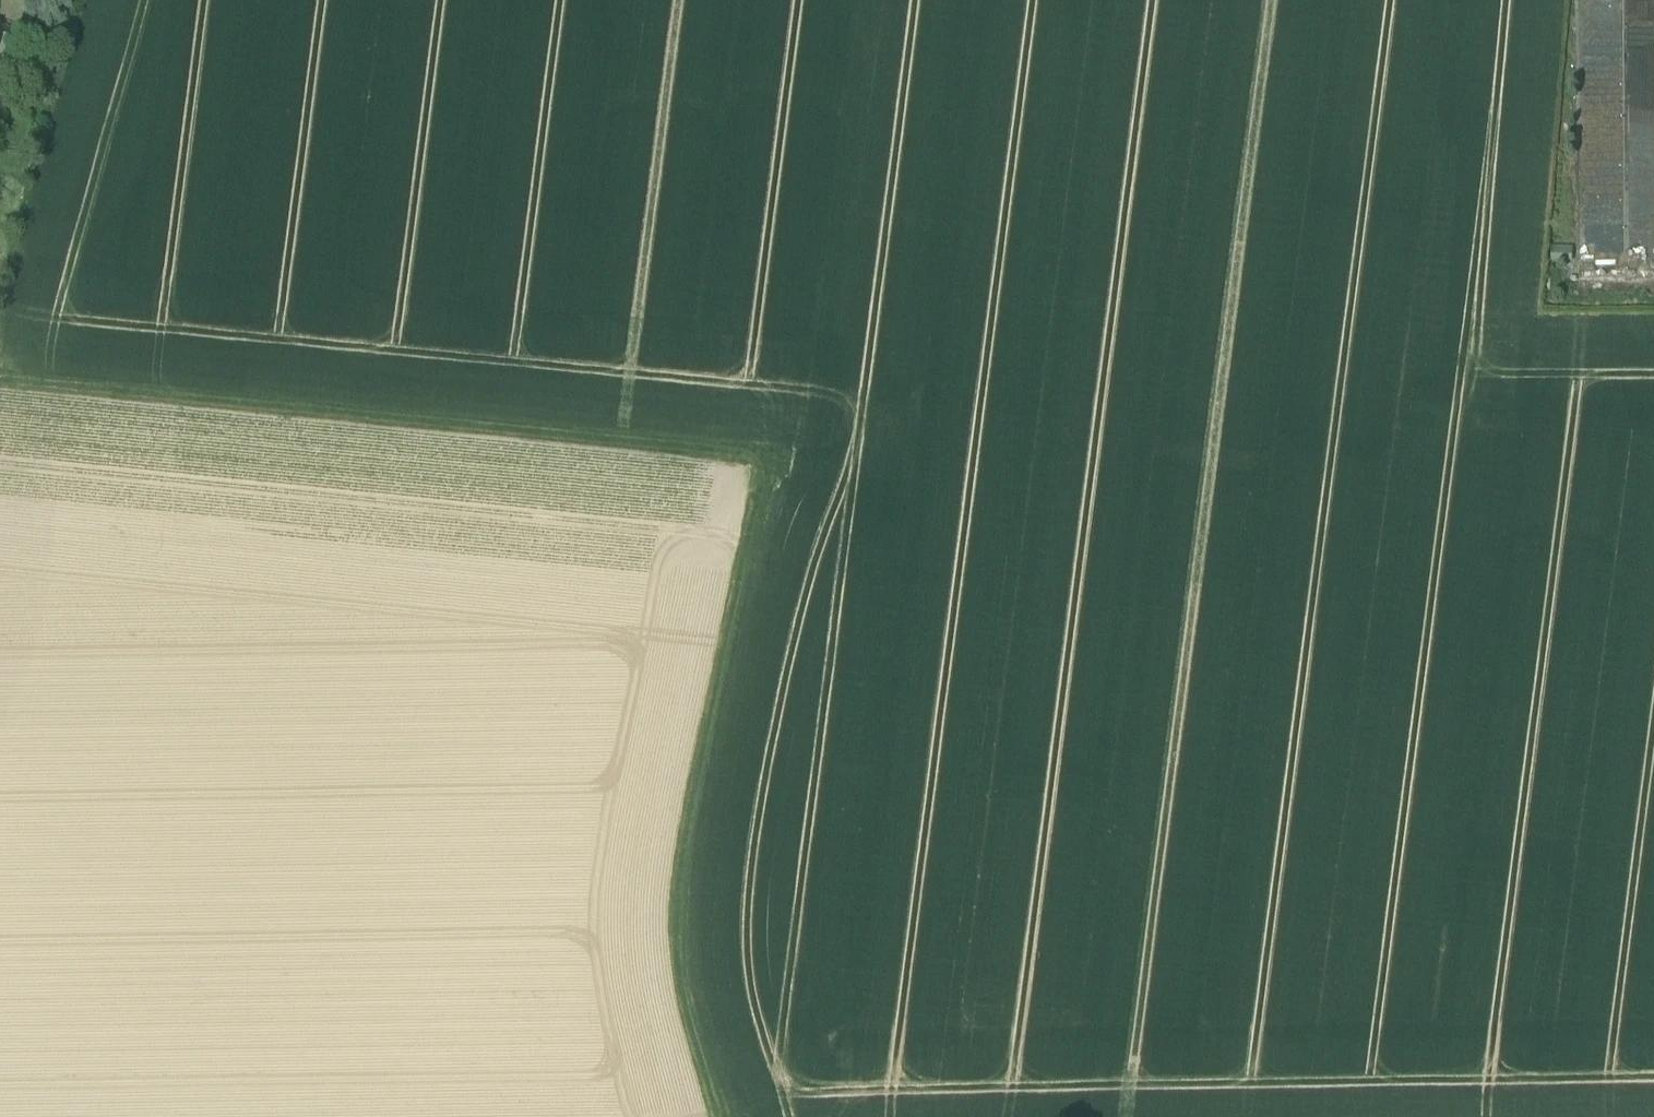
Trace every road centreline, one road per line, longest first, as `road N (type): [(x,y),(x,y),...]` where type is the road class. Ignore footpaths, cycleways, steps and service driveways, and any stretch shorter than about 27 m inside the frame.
road 1 (track): [(0,387),(752,469),(761,484),(679,913),(683,1000),(716,1116)]

